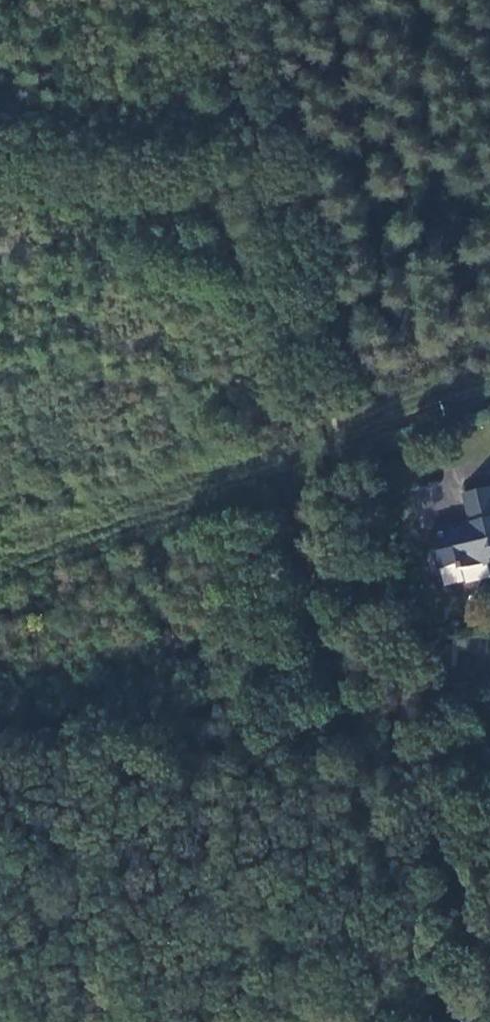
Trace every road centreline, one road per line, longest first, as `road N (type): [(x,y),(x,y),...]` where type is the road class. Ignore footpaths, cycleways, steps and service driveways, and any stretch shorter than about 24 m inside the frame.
road 1 (track): [(253,0),(267,83),(333,299),(409,655),(489,888)]
road 2 (track): [(489,377),(356,411)]

